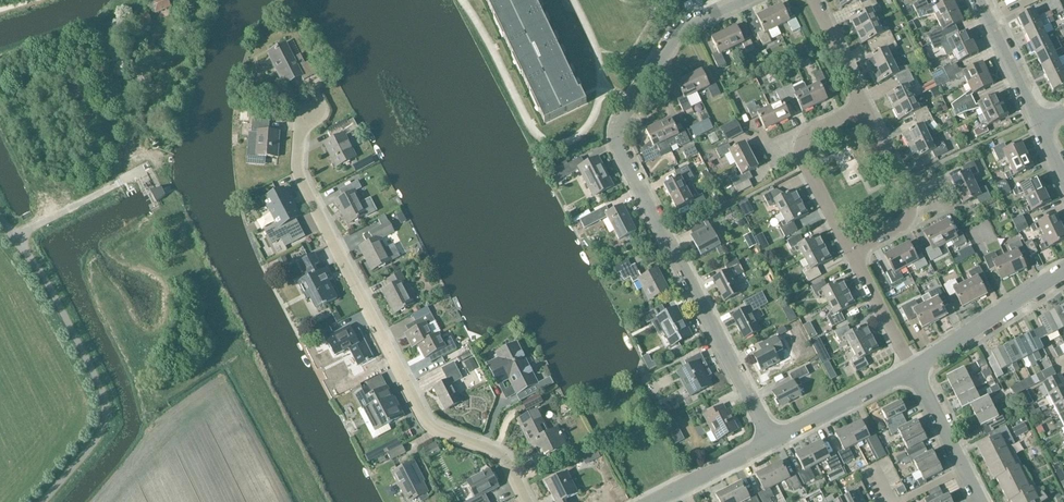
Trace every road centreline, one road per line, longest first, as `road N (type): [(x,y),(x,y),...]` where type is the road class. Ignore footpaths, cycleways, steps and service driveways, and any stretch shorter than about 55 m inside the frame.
road 1 (unclassified): [(771,442),(615,137),(678,30),(738,0)]
road 2 (unclassified): [(524,501),(498,450),(426,429),(291,166),(289,142),(307,98)]
road 3 (unclassified): [(850,252),(801,150),(810,132),(864,106)]
road 4 (unclassified): [(850,252),(900,225),(910,205),(864,106)]
road 5 (unclassified): [(912,369),(1063,273)]
road 6 (unclassified): [(771,442),(912,369)]
road 7 (unclassified): [(979,501),(912,369)]
road 8 (residential): [(1038,125),(979,0)]
road 9 (unclassified): [(912,369),(850,252)]

